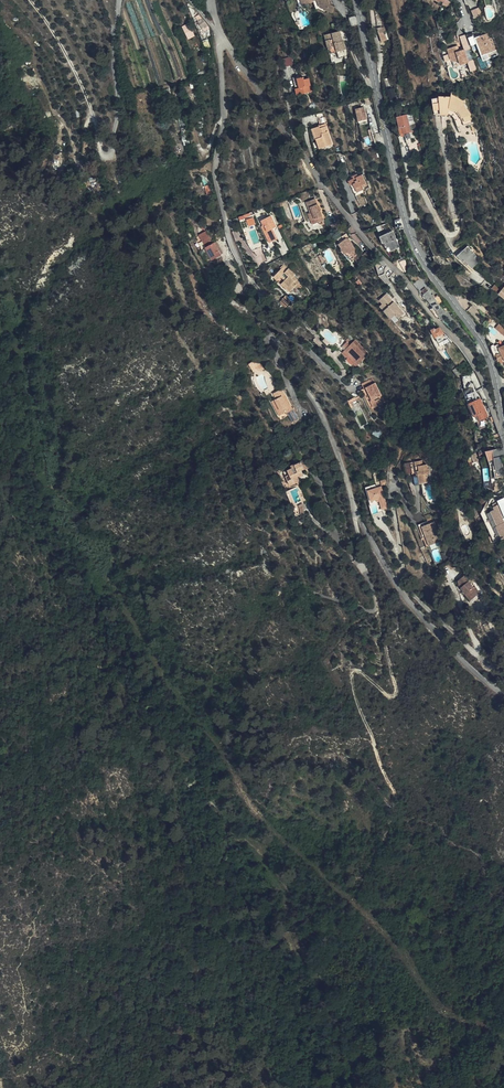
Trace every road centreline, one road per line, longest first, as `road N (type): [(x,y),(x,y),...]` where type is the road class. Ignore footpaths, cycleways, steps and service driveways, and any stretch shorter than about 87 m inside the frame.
road 1 (unclassified): [(223,40),(215,172),(254,308),(322,410),(356,507),(395,579),(433,630),(503,694)]
road 2 (unclassified): [(223,40),(323,184),(462,345),(503,431)]
road 3 (tertiary): [(358,0),(409,228),(489,351),(503,419)]
road 4 (track): [(378,612),(397,690),(388,694),(359,670),(352,676),(396,799),(387,801),(366,771),(328,756)]
road 5 (track): [(58,118),(68,124),(96,195),(100,187),(86,164),(90,108)]
road 6 (track): [(0,5),(22,29),(54,108),(63,169)]

